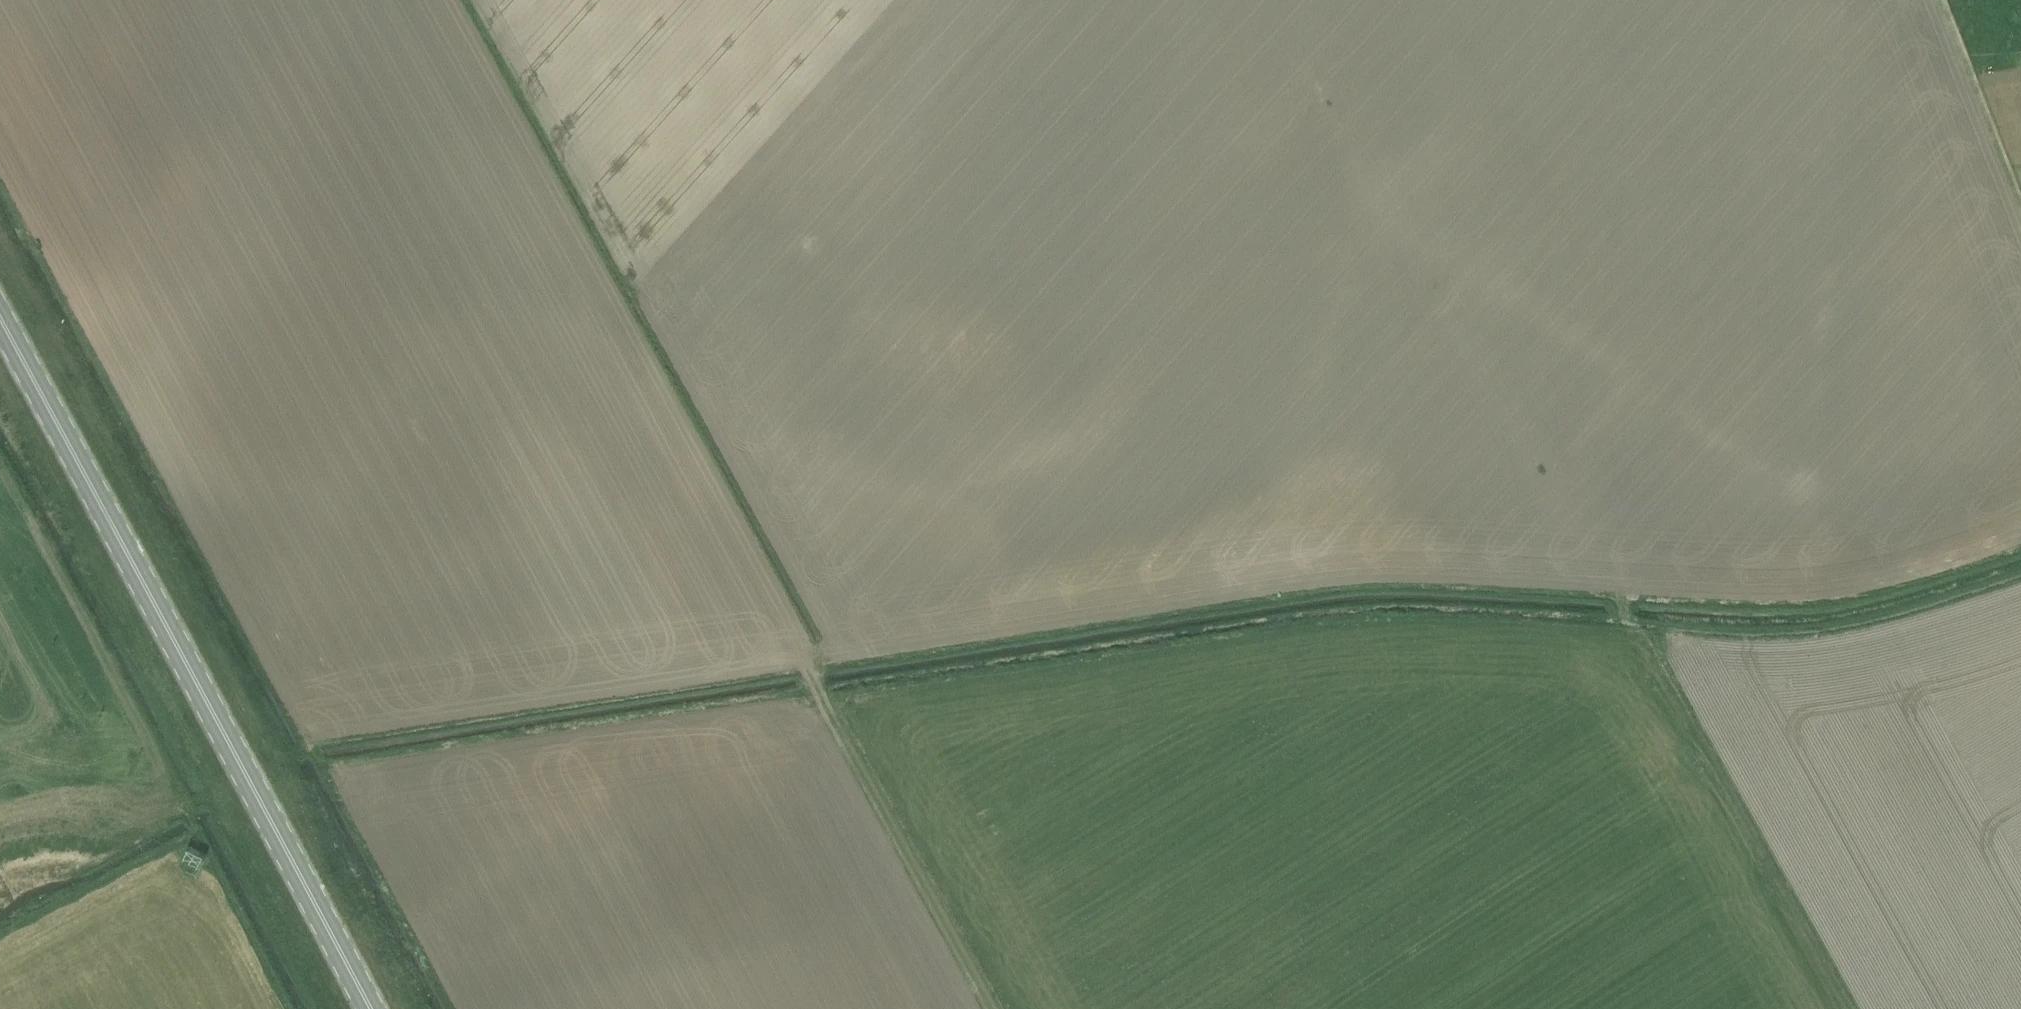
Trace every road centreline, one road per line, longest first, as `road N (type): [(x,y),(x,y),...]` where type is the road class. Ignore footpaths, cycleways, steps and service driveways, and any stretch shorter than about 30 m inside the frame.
road 1 (primary): [(369,1008),(0,318)]
road 2 (track): [(1612,589),(1847,1008)]
road 3 (track): [(802,672),(986,1008)]

